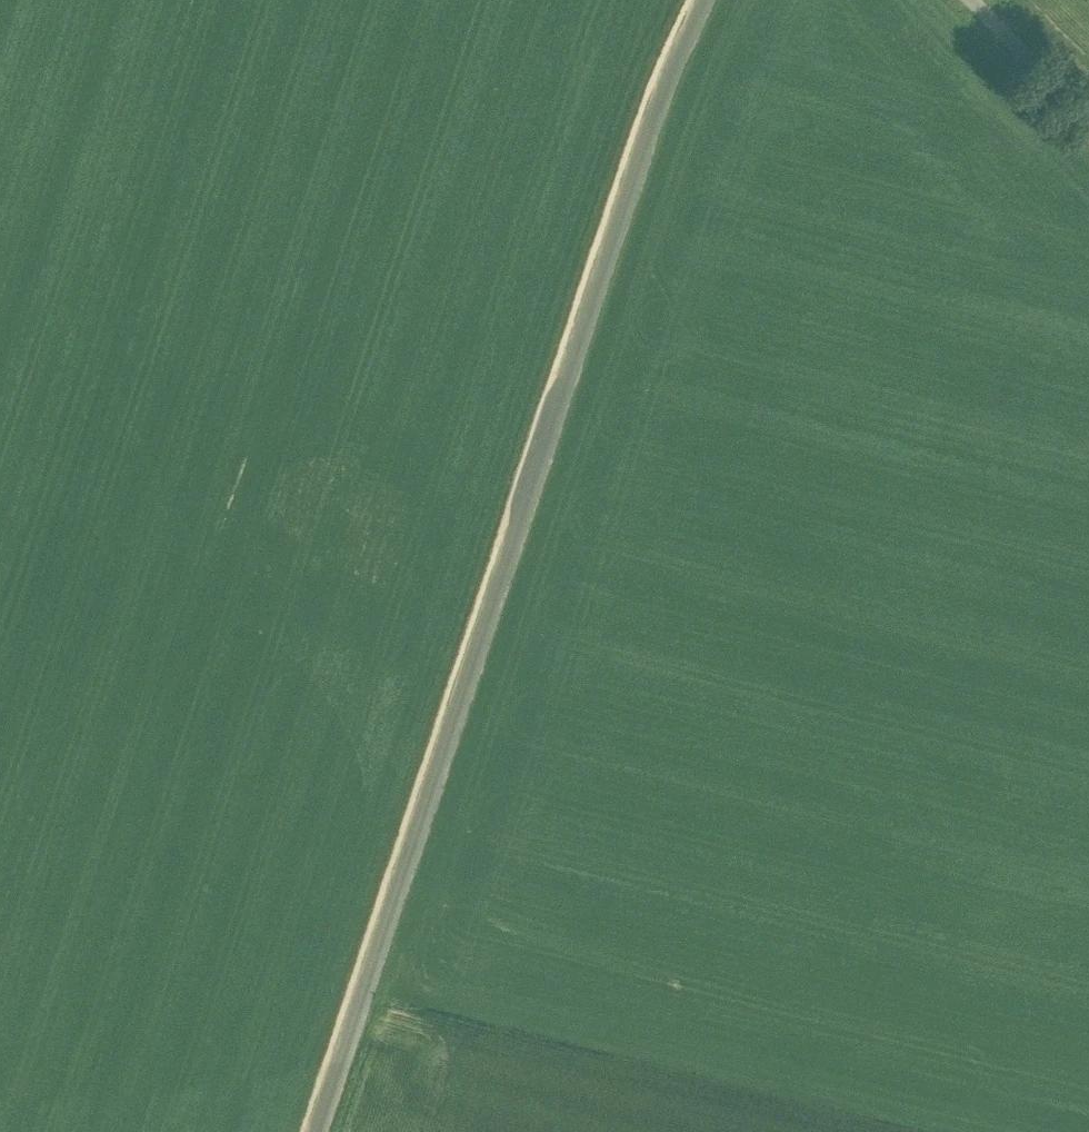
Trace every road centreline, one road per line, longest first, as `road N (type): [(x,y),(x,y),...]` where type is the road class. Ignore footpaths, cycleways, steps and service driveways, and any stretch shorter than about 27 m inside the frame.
road 1 (unclassified): [(317,1131),(638,154),(701,0)]
road 2 (unclassified): [(1088,126),(969,0)]

